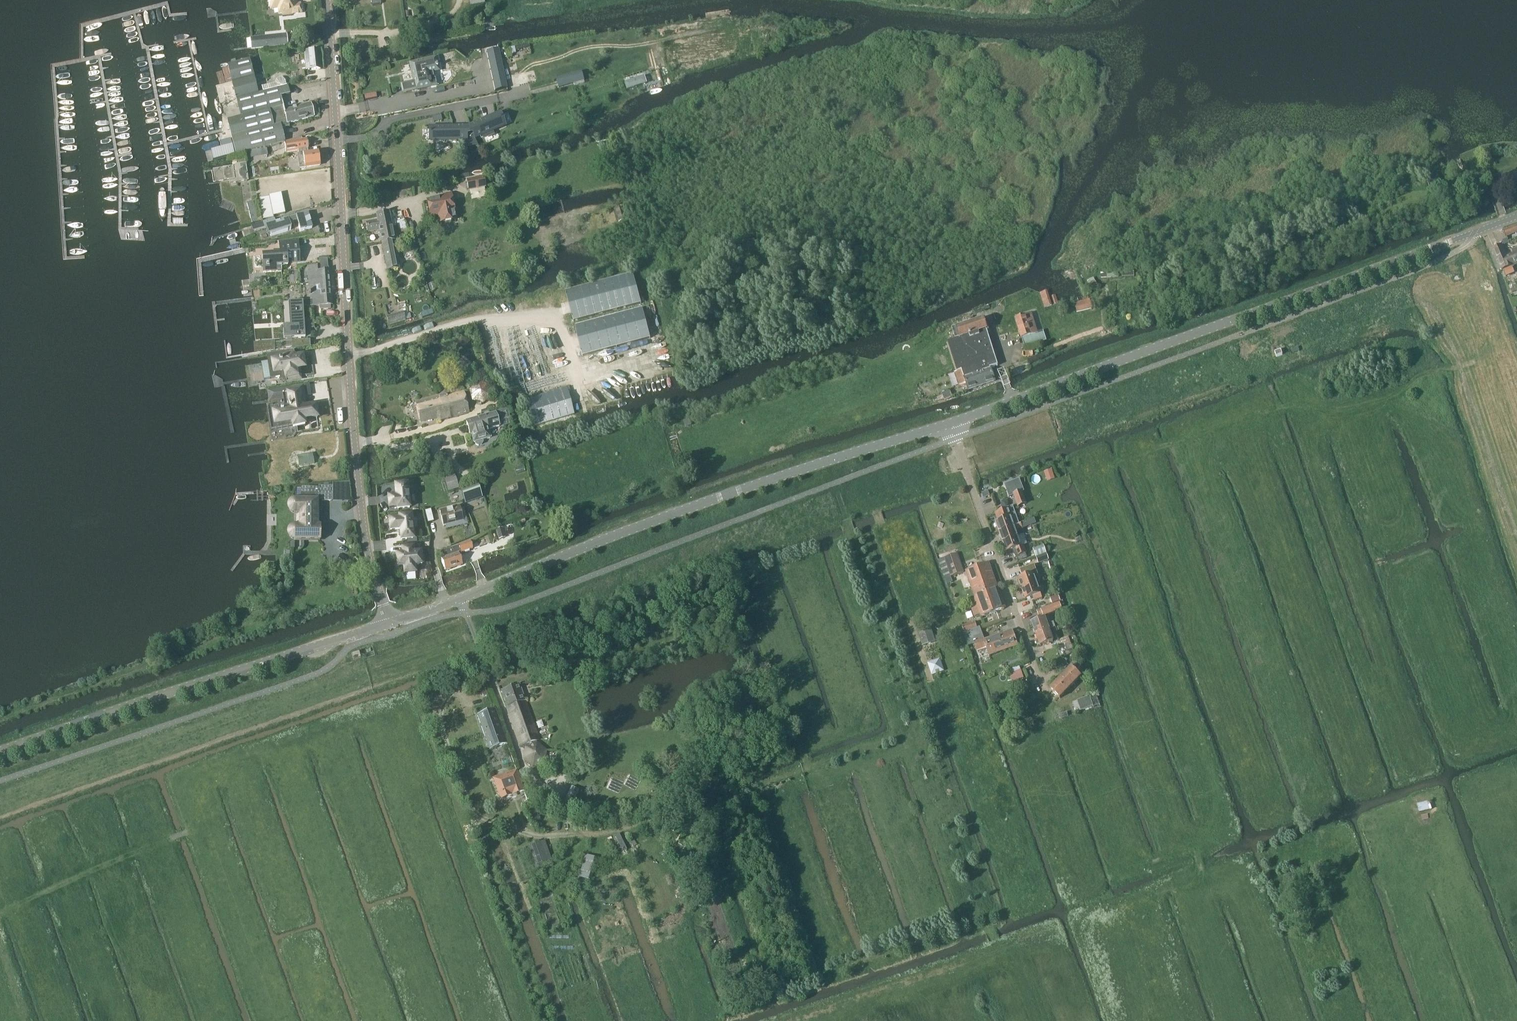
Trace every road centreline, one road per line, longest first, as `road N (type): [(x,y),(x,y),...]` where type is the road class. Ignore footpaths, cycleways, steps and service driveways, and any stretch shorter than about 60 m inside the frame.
road 1 (tertiary): [(388,624),(360,506),(328,0)]
road 2 (unclassified): [(388,624),(657,520),(950,423)]
road 3 (track): [(833,485),(1002,950),(1011,949),(1041,1020)]
road 4 (unclassified): [(950,423),(1432,248)]
road 5 (track): [(0,912),(199,827),(272,1020)]
road 6 (tertiary): [(388,624),(0,751)]
road 7 (residential): [(950,423),(1042,681)]
road 8 (track): [(1002,950),(835,1007)]
road 9 (track): [(1516,381),(1472,233)]

